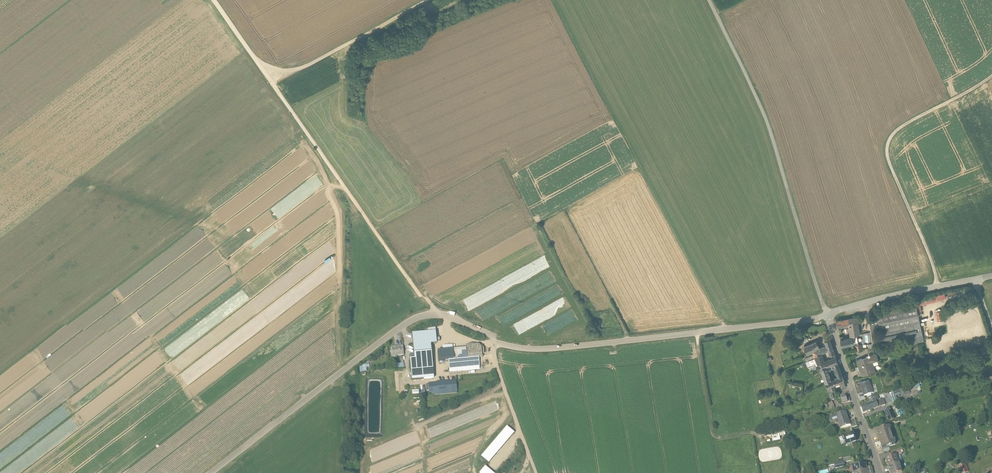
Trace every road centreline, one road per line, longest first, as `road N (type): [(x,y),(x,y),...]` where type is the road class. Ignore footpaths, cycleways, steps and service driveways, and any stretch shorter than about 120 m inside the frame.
road 1 (unclassified): [(826,315),(545,346),(495,339),(428,316),(214,472)]
road 2 (track): [(726,327),(552,0)]
road 3 (unclassified): [(826,315),(764,114),(709,0)]
road 4 (track): [(438,316),(273,83)]
road 5 (track): [(991,76),(889,139),(889,162),(938,287)]
road 6 (track): [(425,0),(273,83)]
road 7 (tertiary): [(826,315),(881,472)]
road 8 (tertiary): [(975,280),(826,315)]
road 9 (track): [(495,339),(495,368),(534,472)]

